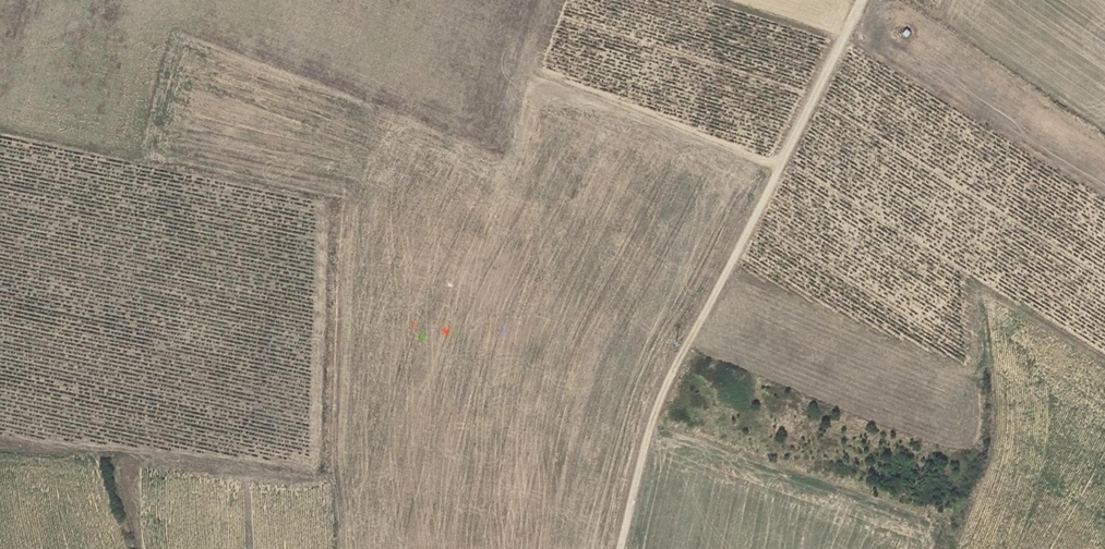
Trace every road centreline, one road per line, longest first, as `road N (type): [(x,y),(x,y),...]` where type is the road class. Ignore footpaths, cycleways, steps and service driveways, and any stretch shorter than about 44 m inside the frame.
road 1 (track): [(623,548),(656,410),(864,0)]

